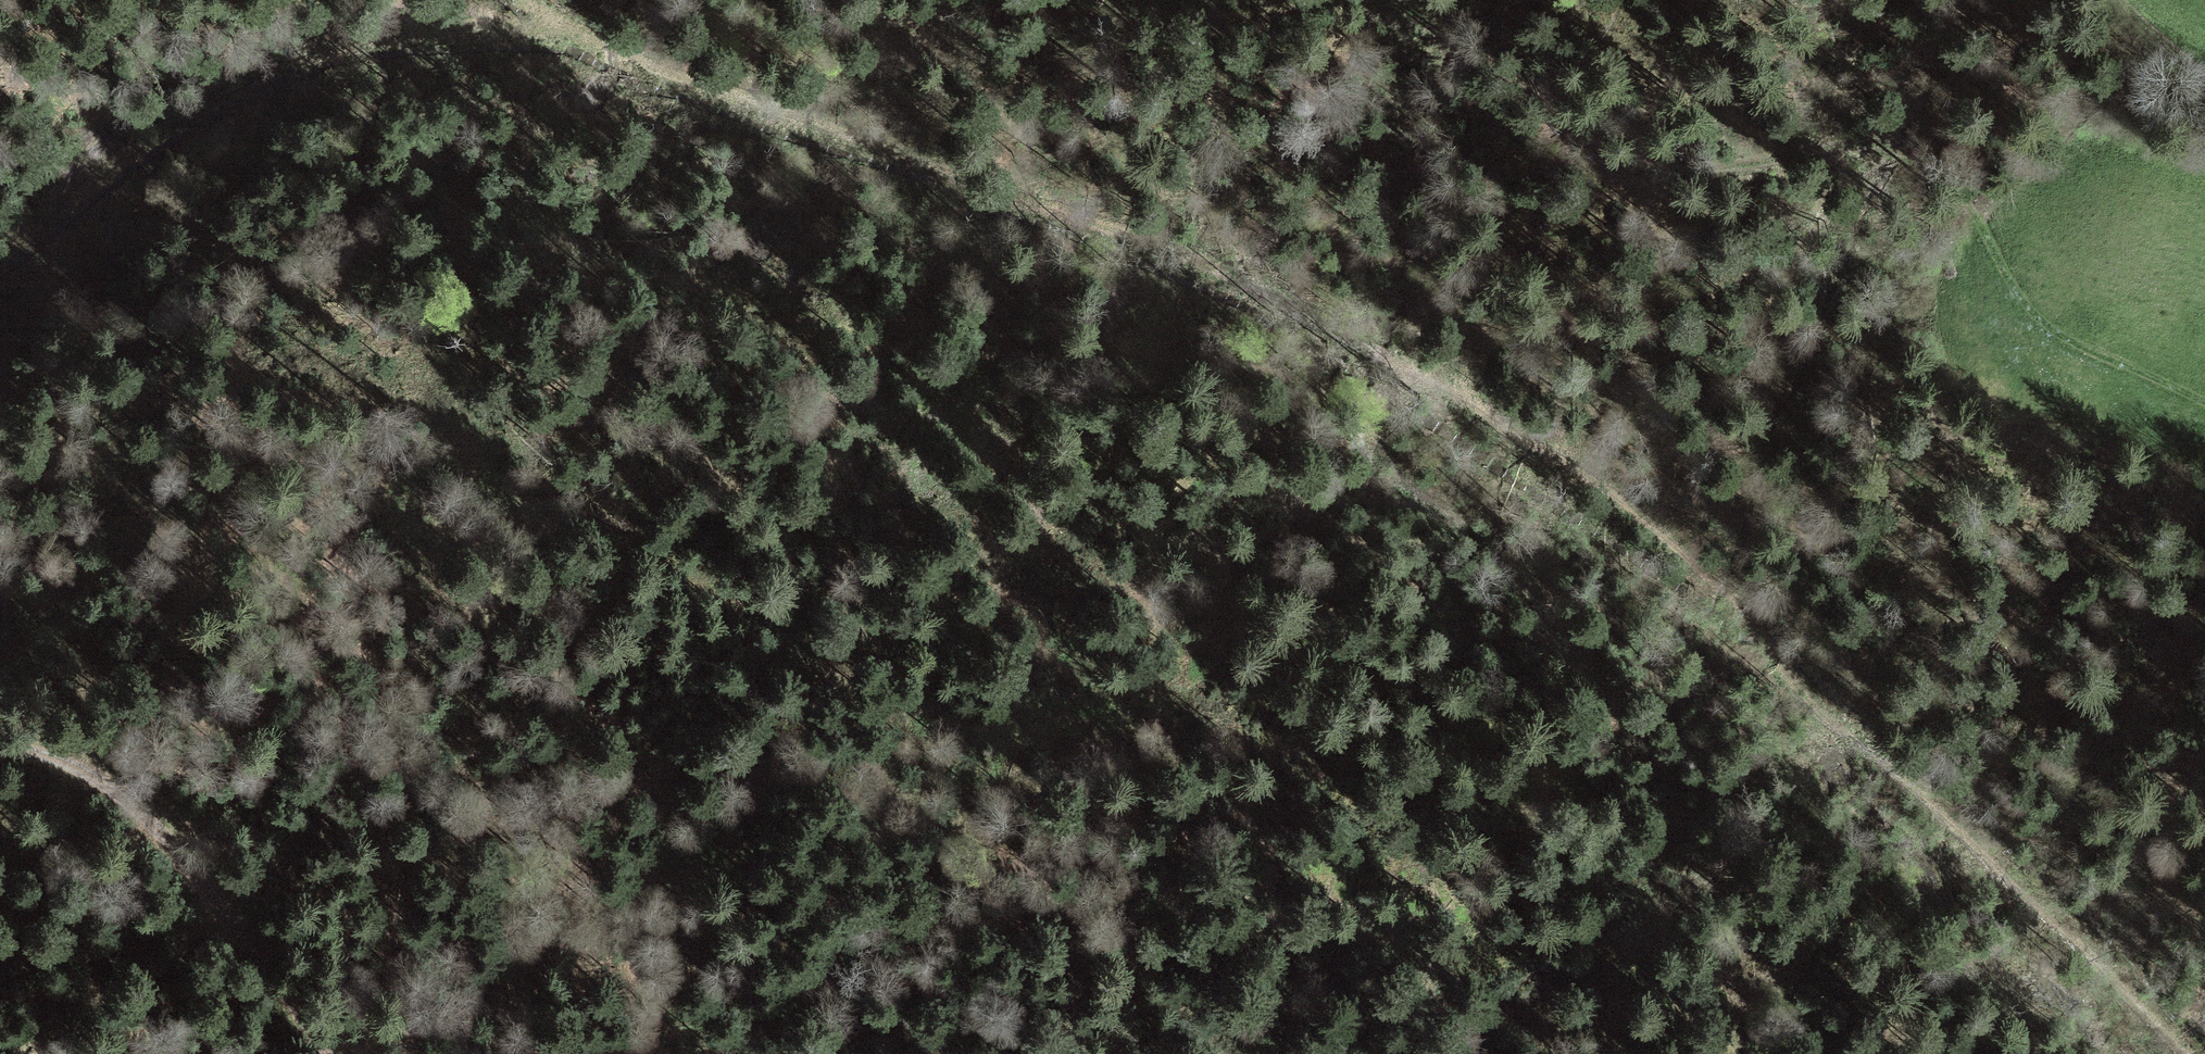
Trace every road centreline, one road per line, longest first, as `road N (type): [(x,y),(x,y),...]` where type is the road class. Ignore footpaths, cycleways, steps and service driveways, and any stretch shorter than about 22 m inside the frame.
road 1 (track): [(1695,1053),(1687,996),(1655,947),(1643,908),(1674,828),(1675,804),(1656,757),(1578,640),(1405,472),(1378,435),(1380,386),(1402,371),(1444,386),(1775,626),(1782,681),(1874,750),(2185,1053)]
road 2 (track): [(152,457),(232,447),(316,457),(408,523),(445,574),(601,713),(847,993),(970,1053)]
road 3 (track): [(1278,1053),(1284,927),(1277,865),(1250,816),(1150,743),(1099,686),(985,507),(887,432),(771,322),(698,280)]
road 4 (track): [(1533,0),(1535,86),(1570,152),(1641,173),(1876,136),(1917,147),(2006,258),(2024,323),(2204,410)]
road 5 (track): [(1357,351),(1155,232),(613,62),(519,0)]
road 6 (track): [(415,1053),(388,947),(375,835),(347,727),(304,625),(252,512),(214,477),(152,457)]
road 7 (track): [(0,750),(80,766),(129,798),(330,1053)]
road 8 (track): [(1168,0),(1212,33),(1297,27),(1320,0)]
road 9 (track): [(2204,86),(2191,80),(2121,0)]

